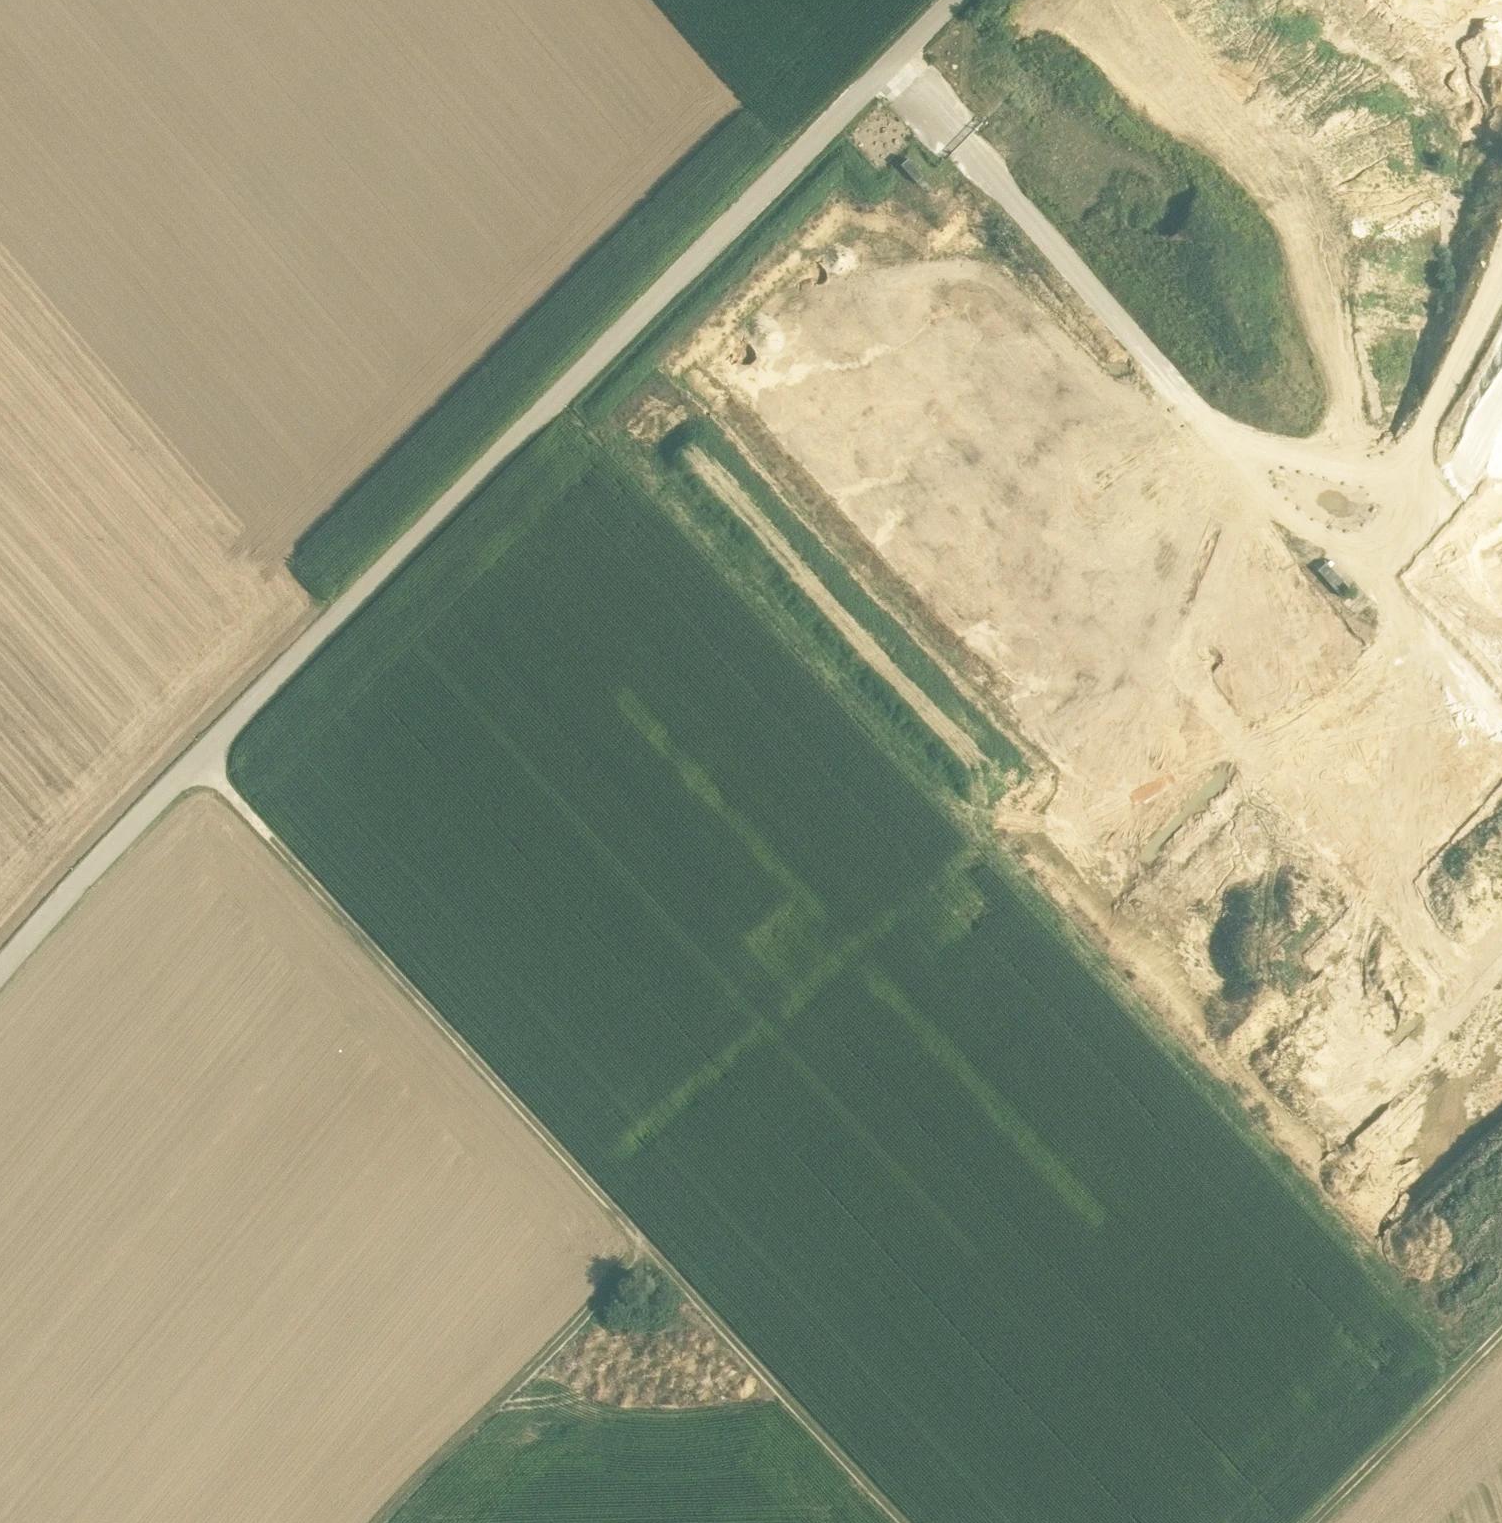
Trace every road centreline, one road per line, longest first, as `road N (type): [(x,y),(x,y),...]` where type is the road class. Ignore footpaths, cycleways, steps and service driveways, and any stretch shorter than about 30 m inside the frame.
road 1 (tertiary): [(960,0),(202,756),(0,977)]
road 2 (track): [(900,1522),(202,756)]
road 3 (track): [(389,1522),(648,1255)]
road 4 (track): [(1313,1522),(1501,1335)]

